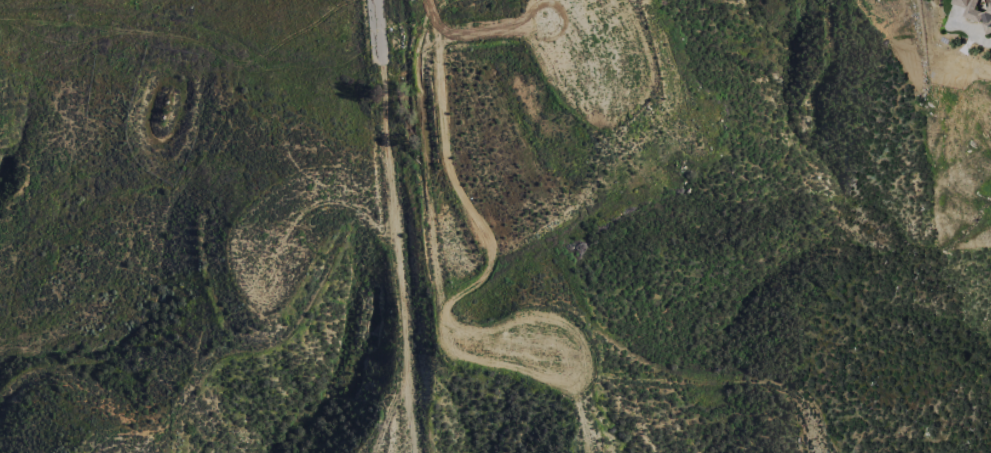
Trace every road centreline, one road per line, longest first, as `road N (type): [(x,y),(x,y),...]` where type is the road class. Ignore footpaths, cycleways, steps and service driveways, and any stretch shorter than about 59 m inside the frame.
road 1 (residential): [(374,0),(416,452)]

